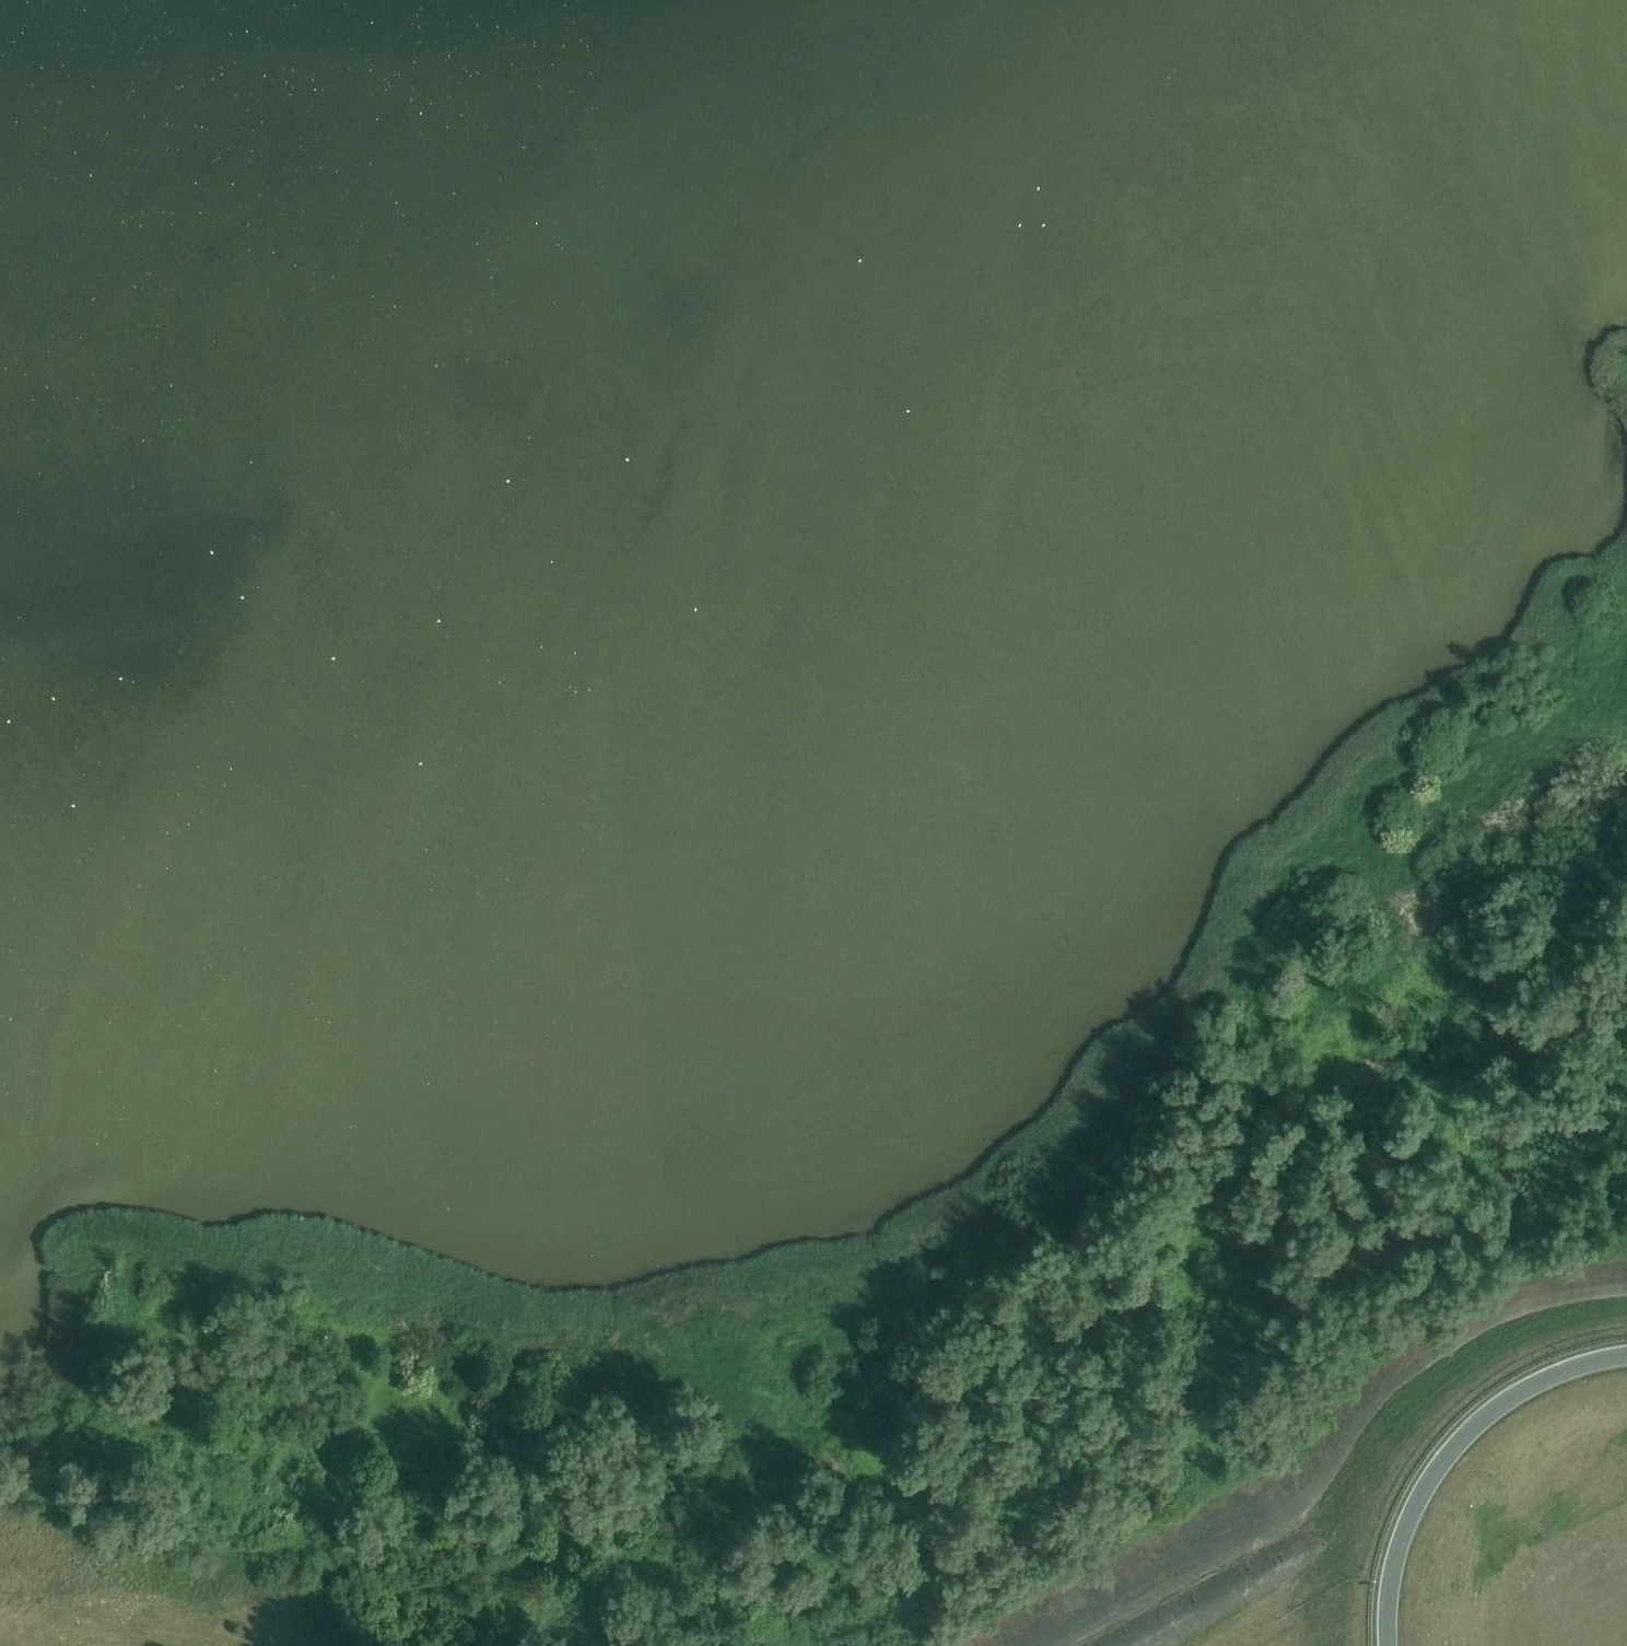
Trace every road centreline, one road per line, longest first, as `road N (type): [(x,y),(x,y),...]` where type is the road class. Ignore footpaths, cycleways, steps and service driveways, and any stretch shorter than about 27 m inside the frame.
road 1 (motorway): [(1386,1645),(1391,1576),(1407,1524),(1458,1440),(1546,1381),(1626,1359)]

